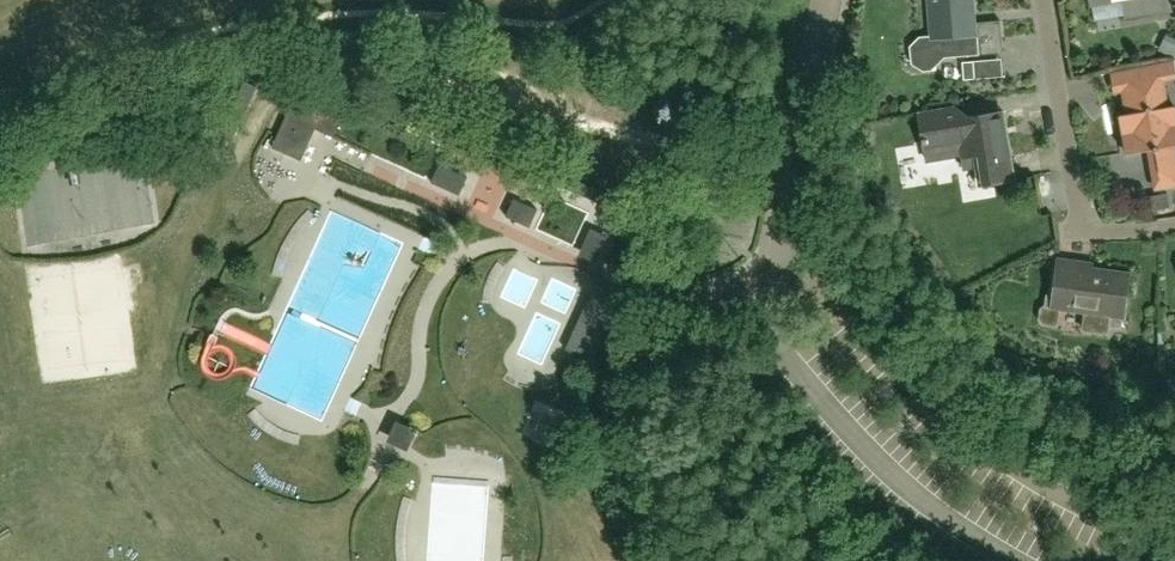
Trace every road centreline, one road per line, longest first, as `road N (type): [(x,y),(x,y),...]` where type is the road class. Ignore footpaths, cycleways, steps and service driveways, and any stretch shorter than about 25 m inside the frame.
road 1 (residential): [(827,0),(776,254),(738,284),(705,293),(658,295),(615,281)]
road 2 (residential): [(1174,223),(1083,228),(1042,0)]

